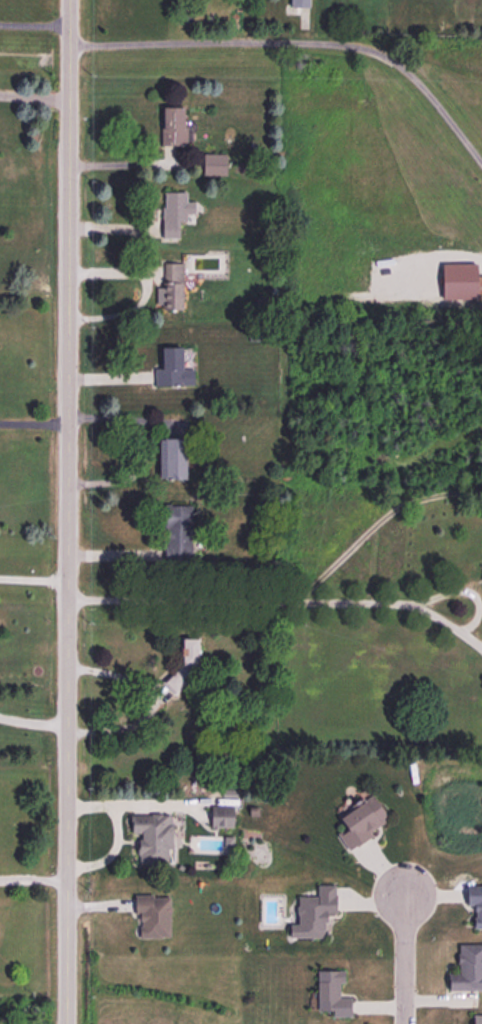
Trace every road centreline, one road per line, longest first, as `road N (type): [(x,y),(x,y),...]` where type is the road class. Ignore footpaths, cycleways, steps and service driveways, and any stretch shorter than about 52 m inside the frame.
road 1 (residential): [(66,1023),(68,0)]
road 2 (residential): [(407,896),(405,1023)]

